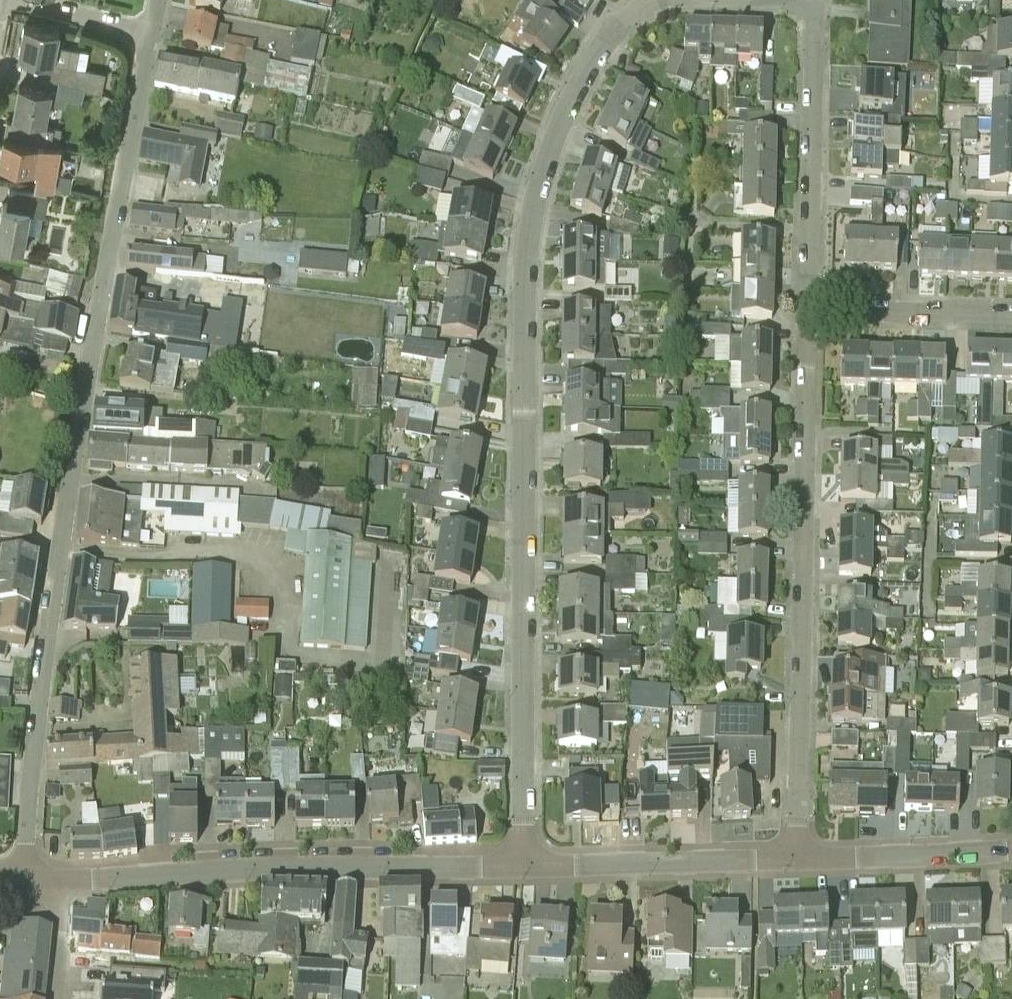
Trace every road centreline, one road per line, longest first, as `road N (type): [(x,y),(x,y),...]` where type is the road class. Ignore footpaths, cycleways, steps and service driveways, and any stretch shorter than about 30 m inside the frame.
road 1 (residential): [(524,865),(525,251),(534,197),(573,93),(623,19),(653,0)]
road 2 (residential): [(21,878),(48,626),(149,32)]
road 3 (residential): [(797,860),(809,310)]
road 4 (residential): [(62,882),(246,869),(524,865)]
road 5 (residential): [(809,310),(812,0)]
road 6 (residential): [(524,865),(797,860)]
road 7 (residential): [(797,860),(1011,848)]
road 8 (residential): [(1011,316),(809,310)]
road 9 (residential): [(14,0),(149,32)]

